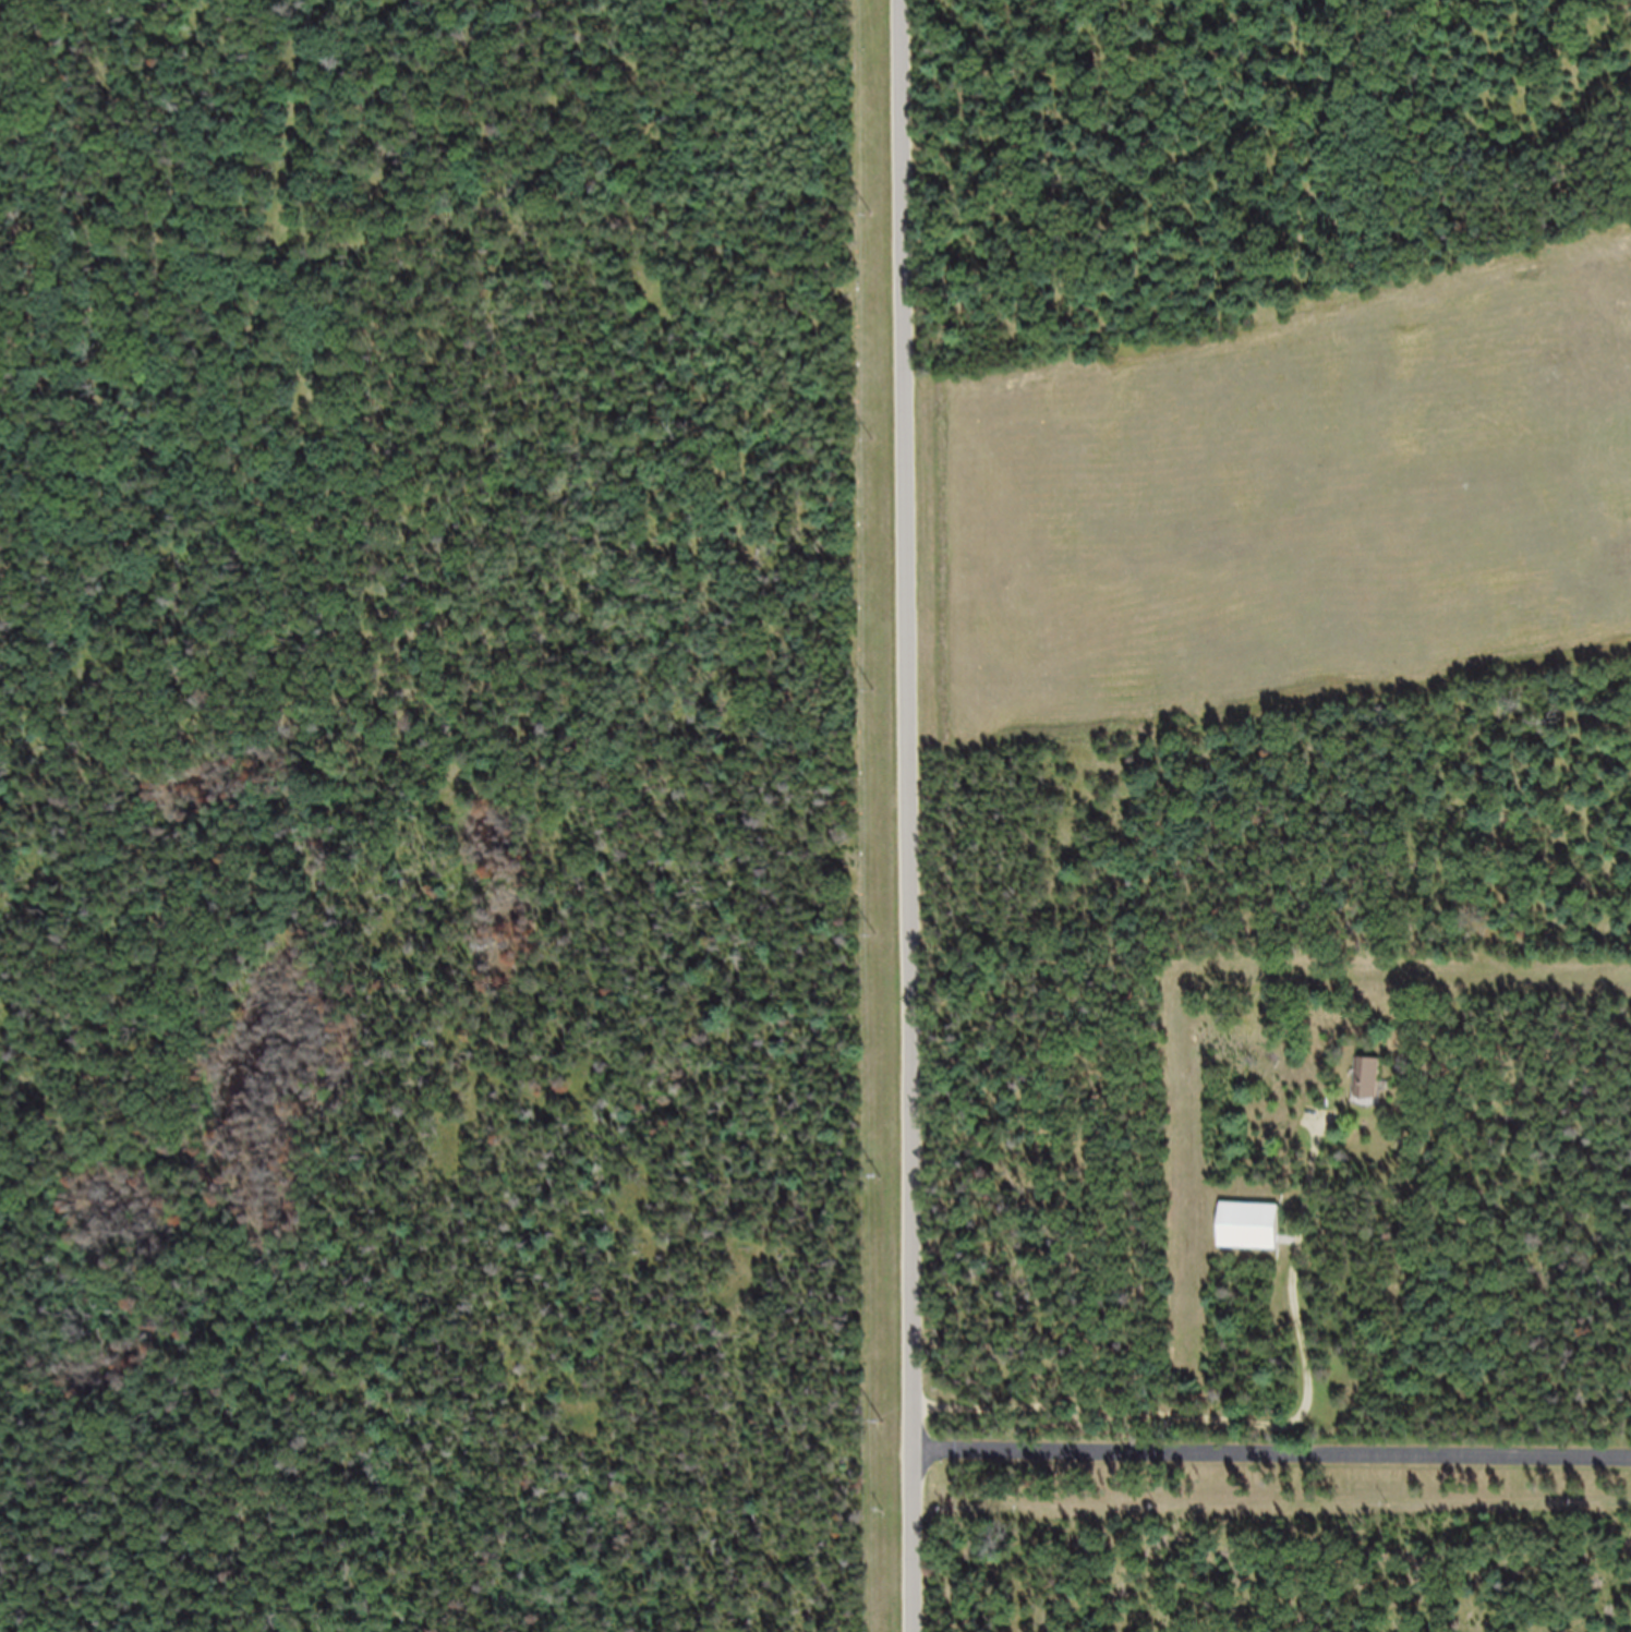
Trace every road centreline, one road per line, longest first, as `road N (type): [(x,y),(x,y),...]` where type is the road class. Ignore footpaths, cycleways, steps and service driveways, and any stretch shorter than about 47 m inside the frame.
road 1 (residential): [(913,1631),(901,0)]

